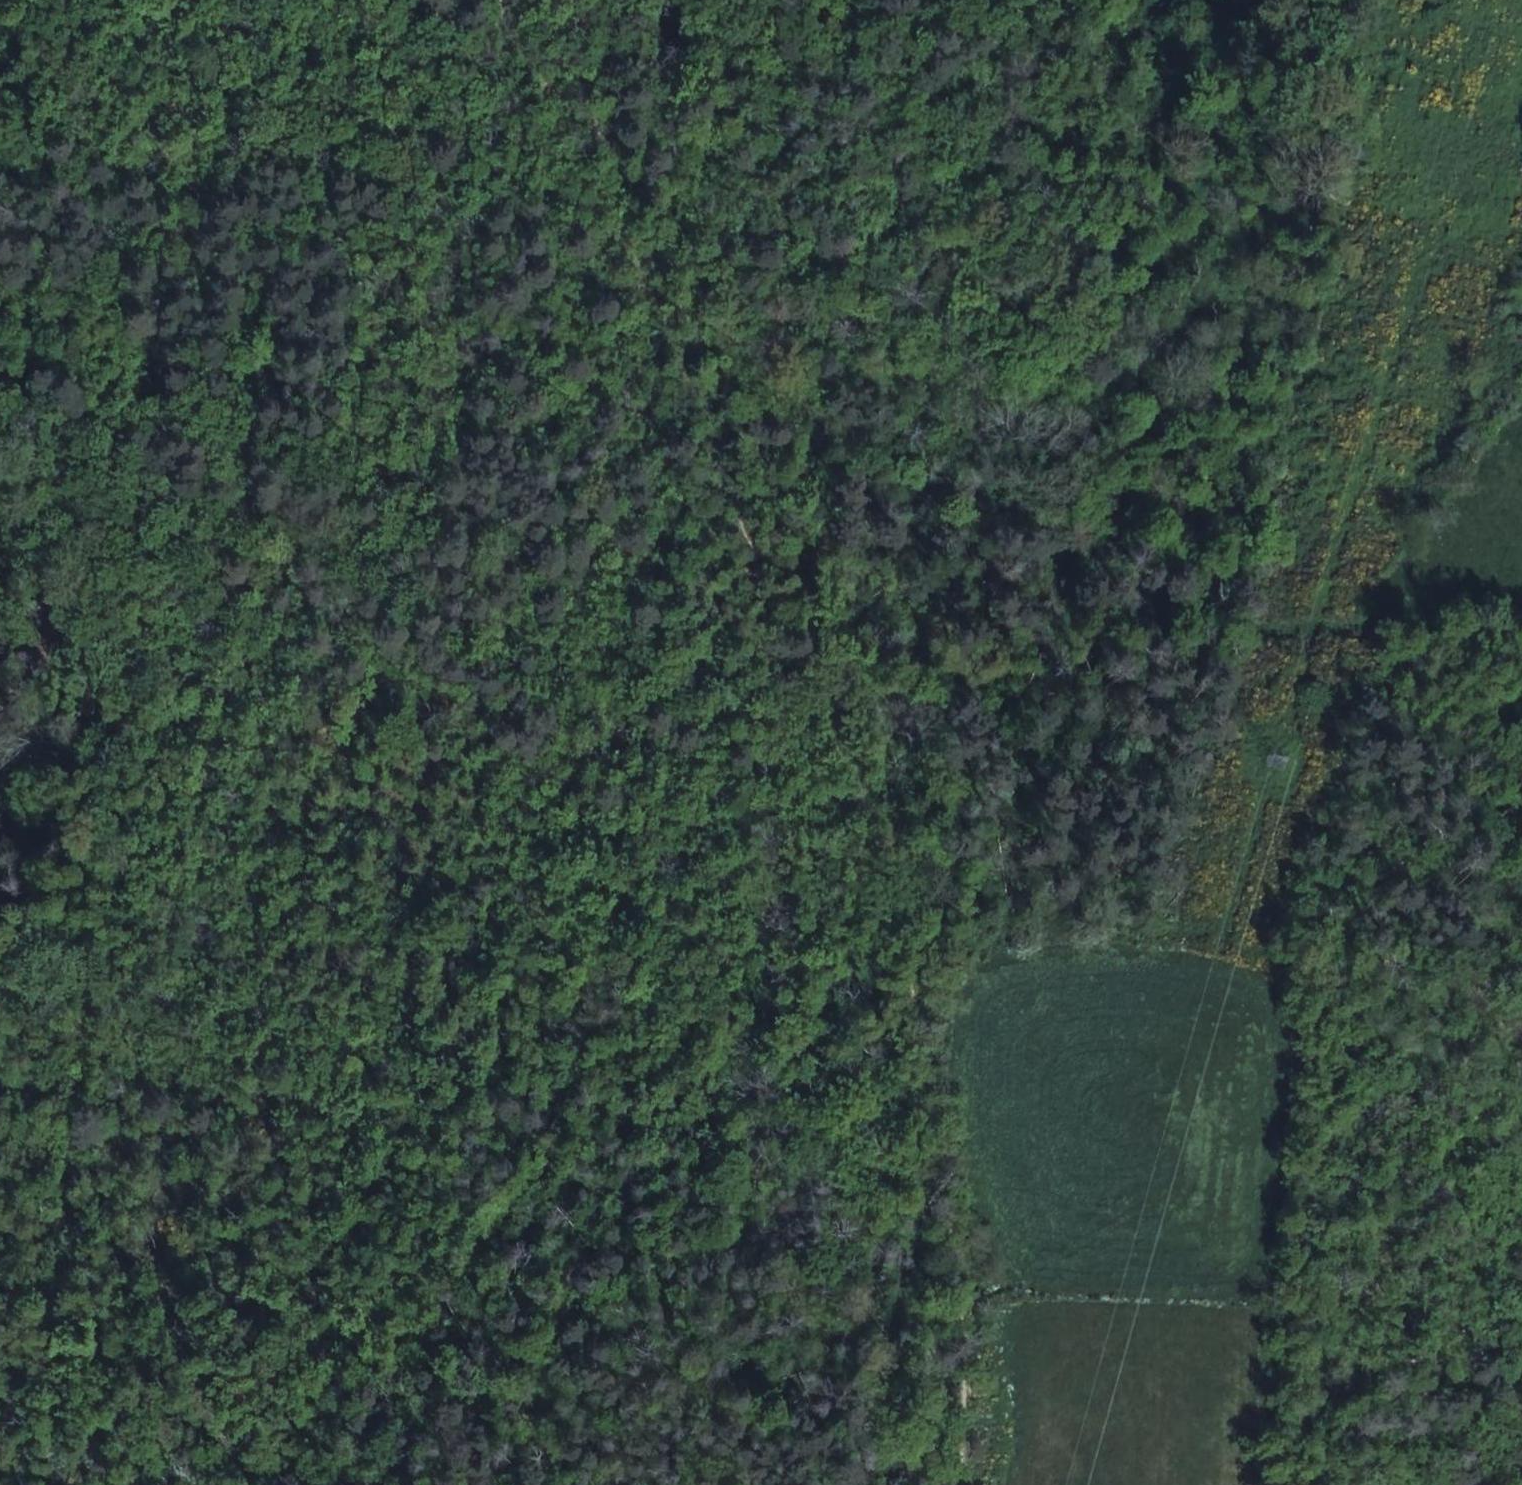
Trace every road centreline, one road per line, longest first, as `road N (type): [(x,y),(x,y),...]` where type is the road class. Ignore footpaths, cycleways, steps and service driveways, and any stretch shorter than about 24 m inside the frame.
road 1 (track): [(715,461),(777,370),(809,338),(895,297),(986,292),(1185,328),(1214,326),(1414,48),(1438,0)]
road 2 (track): [(966,1484),(971,1419),(941,1171),(909,1023),(899,887)]

